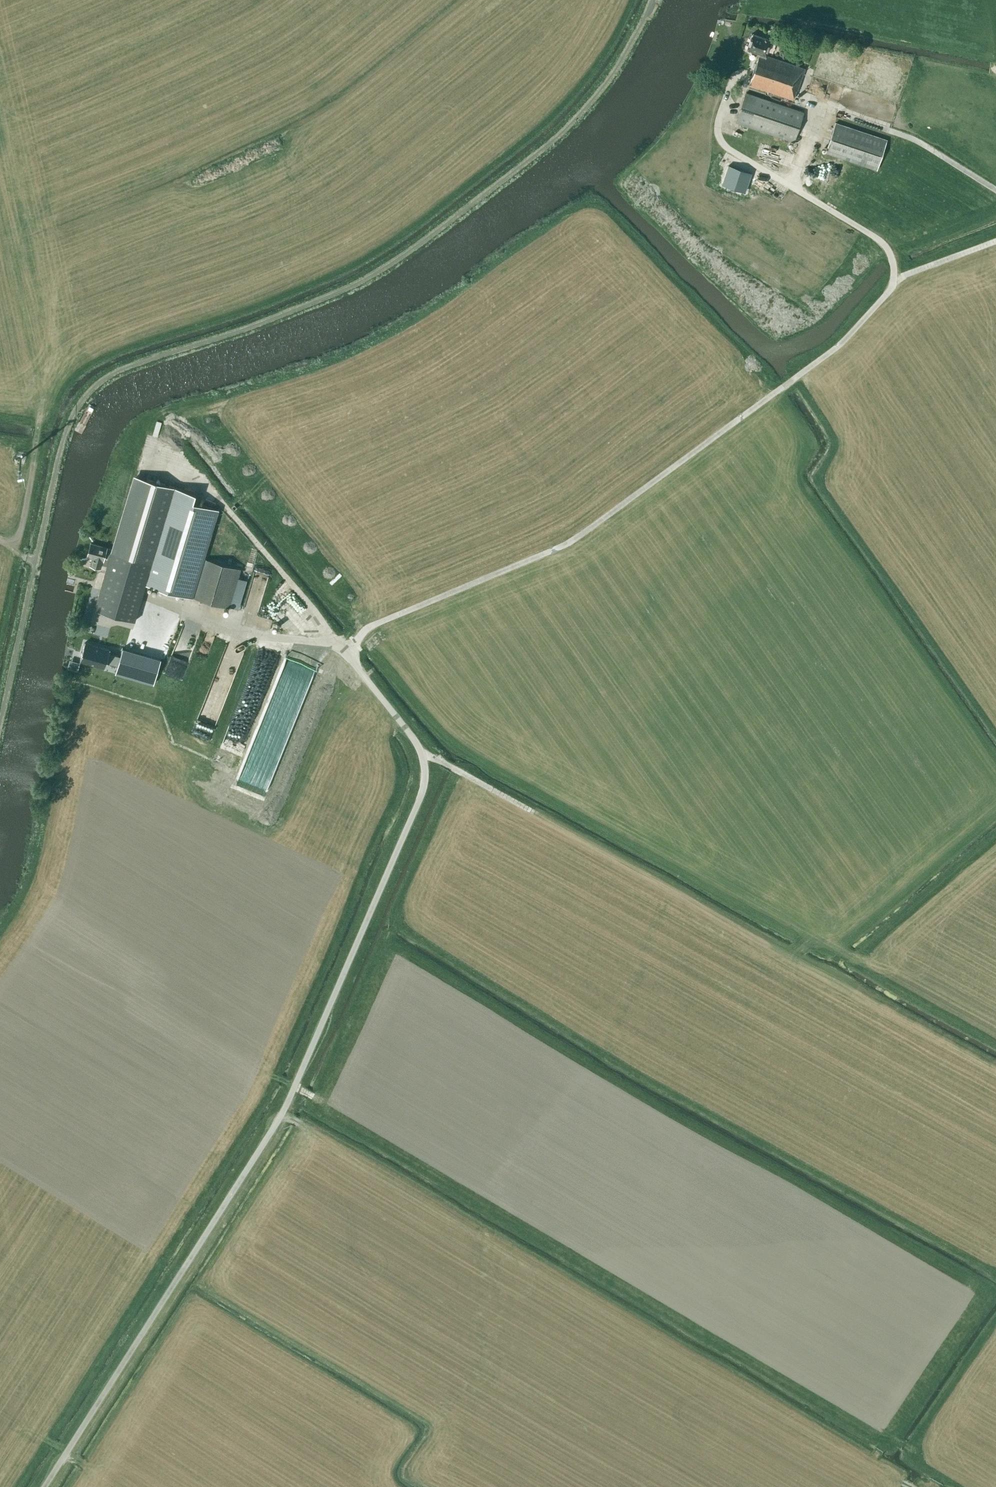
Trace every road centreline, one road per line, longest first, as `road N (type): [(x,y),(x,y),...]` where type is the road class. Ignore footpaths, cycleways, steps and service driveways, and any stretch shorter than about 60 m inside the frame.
road 1 (track): [(790,187),(816,115),(834,111),(915,140),(995,191)]
road 2 (track): [(0,540),(15,543),(21,533),(39,421)]

